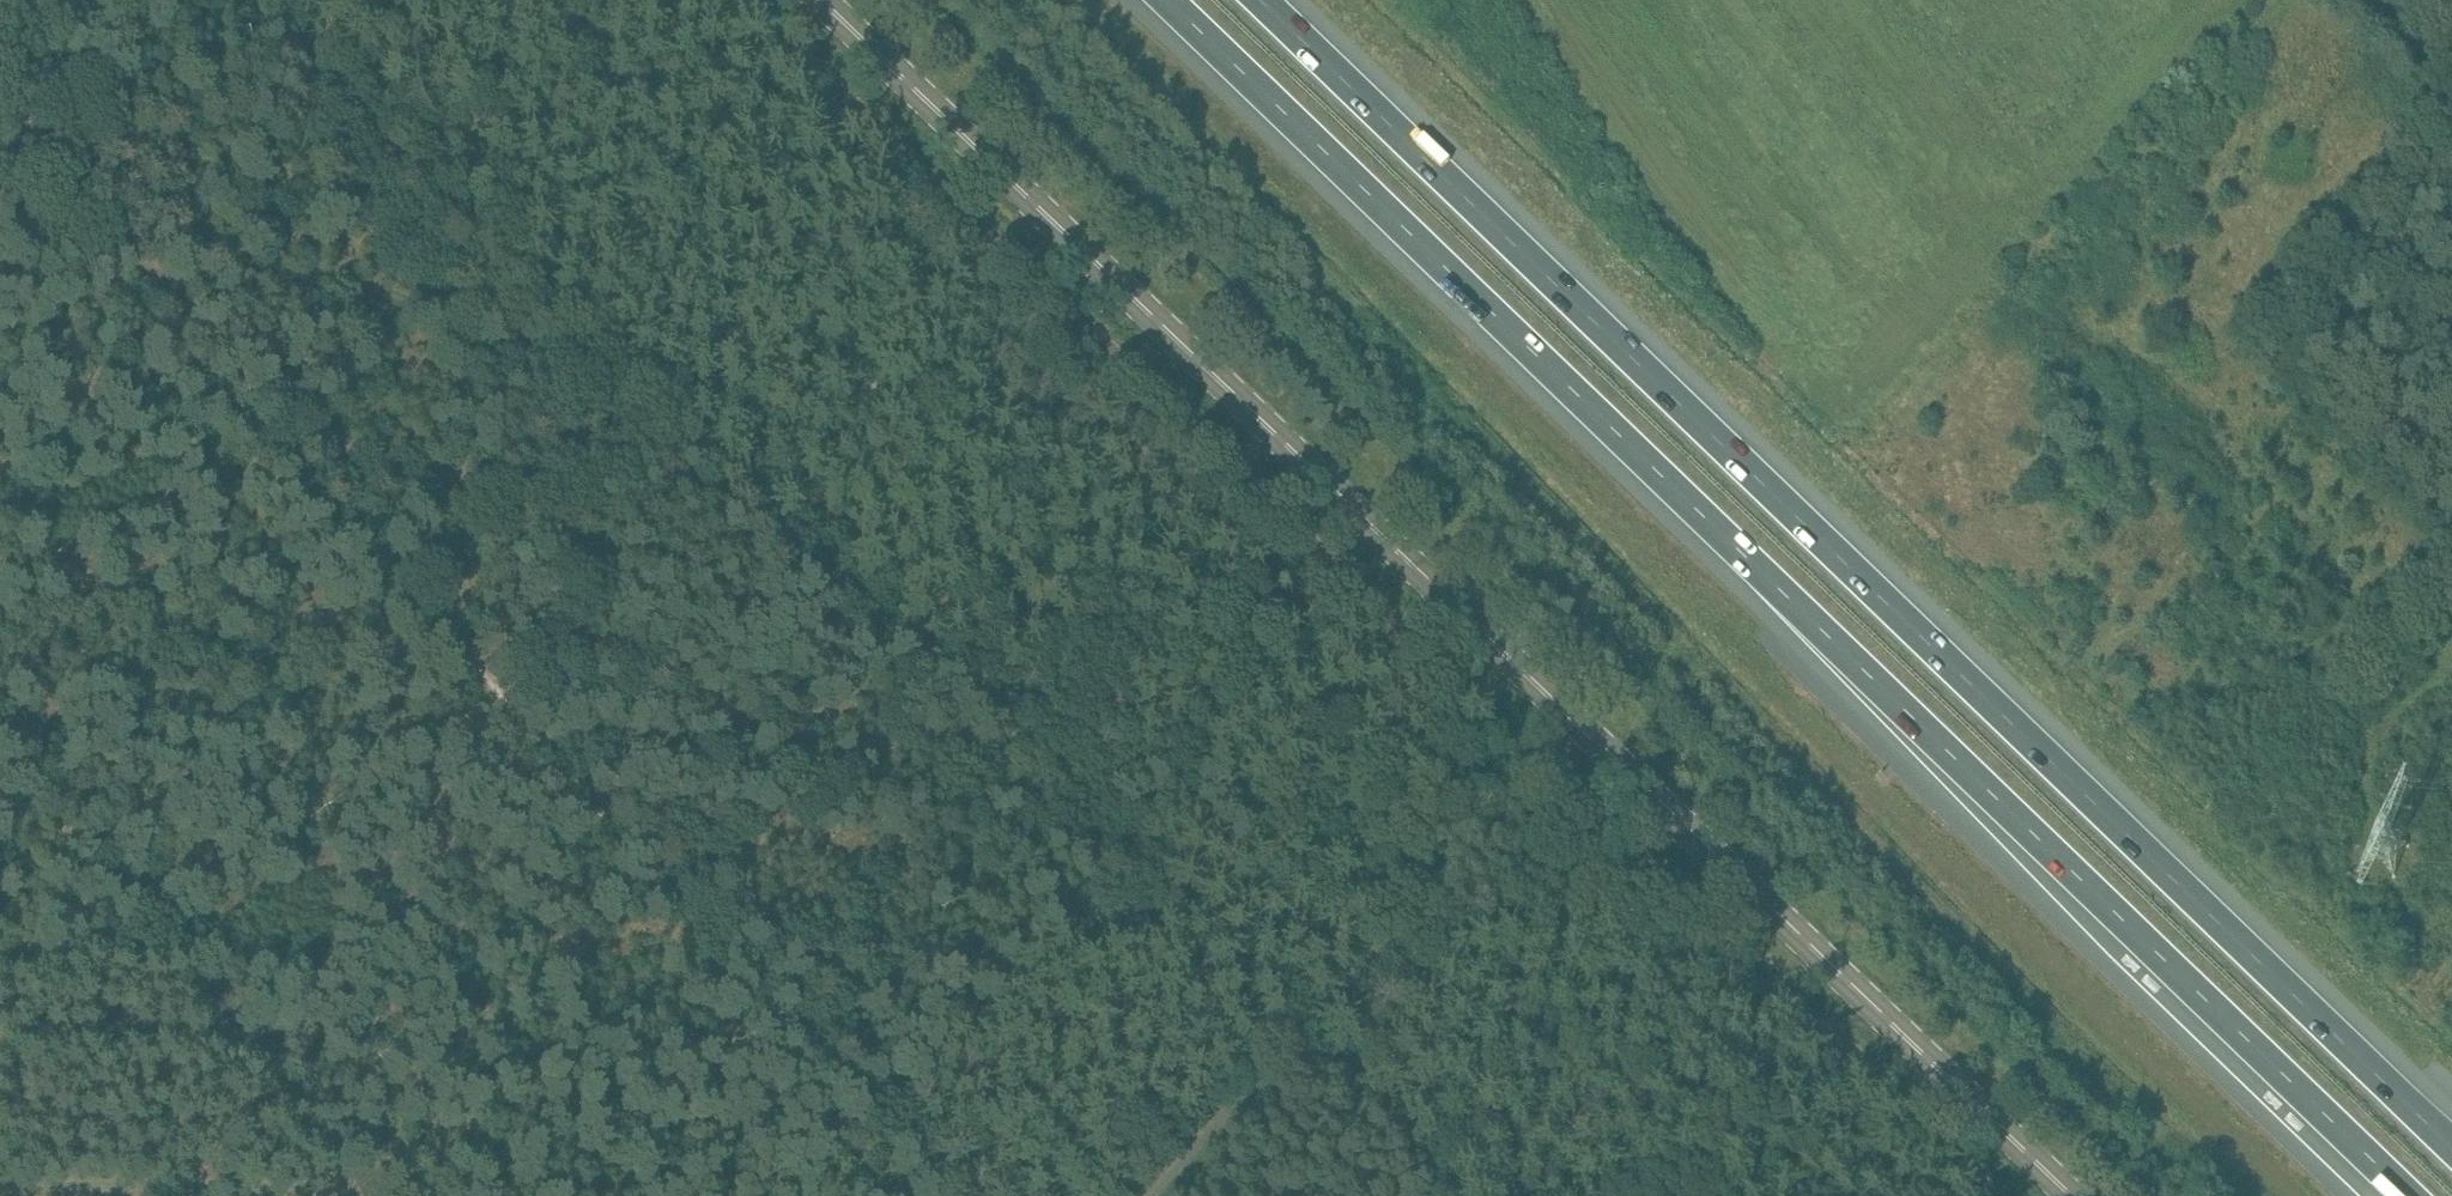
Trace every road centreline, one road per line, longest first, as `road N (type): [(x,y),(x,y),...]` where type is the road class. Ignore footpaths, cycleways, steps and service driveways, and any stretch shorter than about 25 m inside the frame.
road 1 (tertiary): [(2073,1195),(823,0)]
road 2 (motorway): [(1168,0),(2408,1195)]
road 3 (motorway): [(2451,1147),(1261,0)]
road 4 (track): [(1512,0),(1649,191)]

